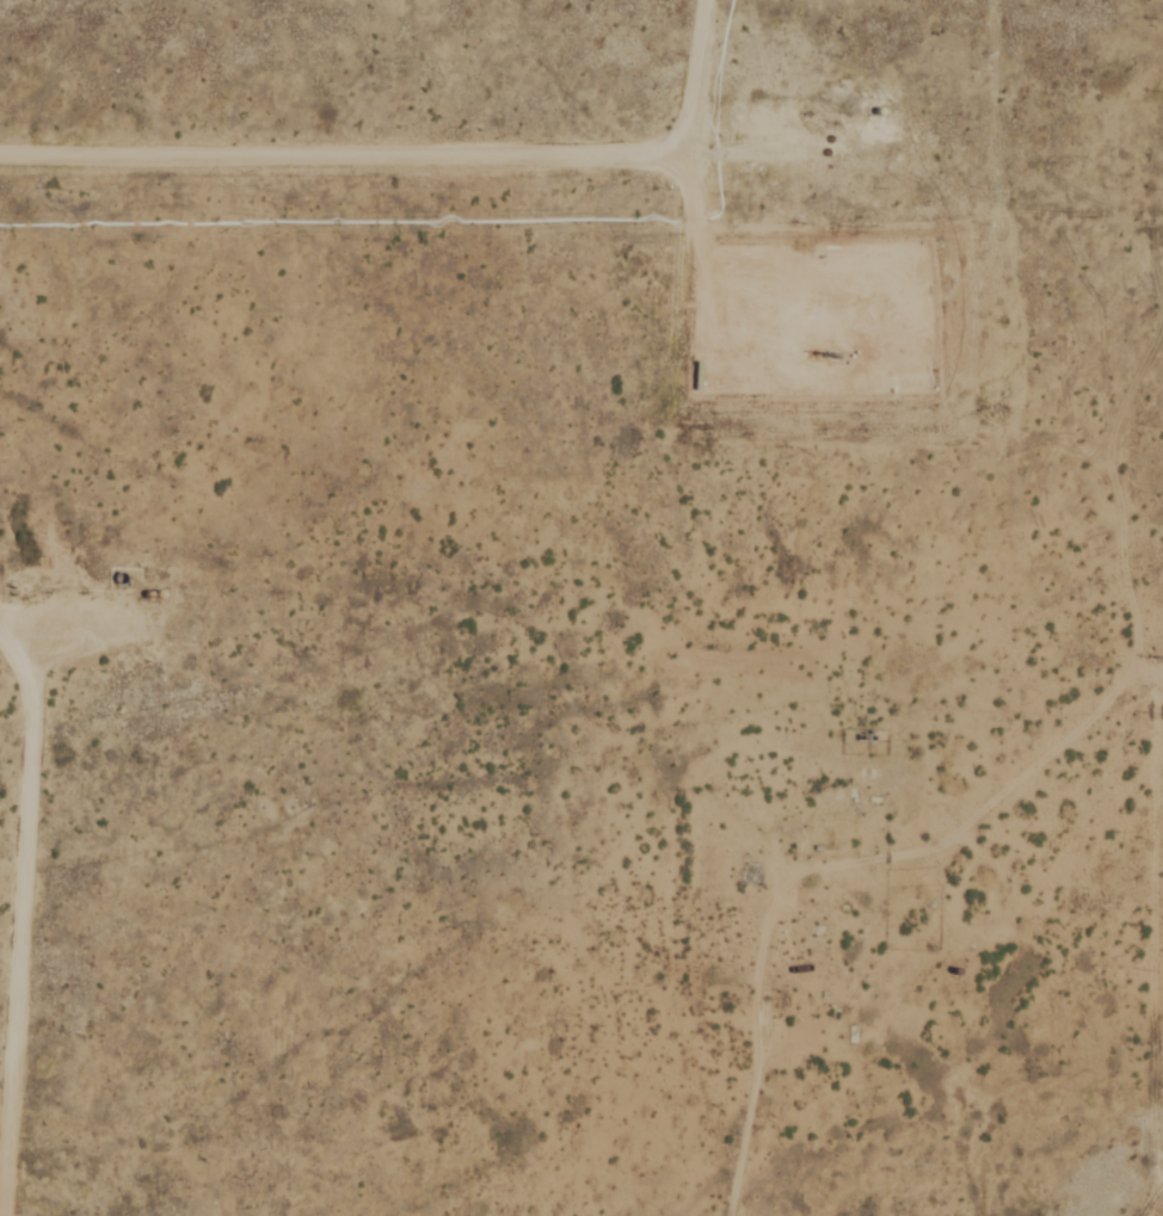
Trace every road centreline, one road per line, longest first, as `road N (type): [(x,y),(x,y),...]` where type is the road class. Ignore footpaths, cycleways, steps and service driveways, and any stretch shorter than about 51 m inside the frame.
road 1 (track): [(738,1014),(694,1215)]

